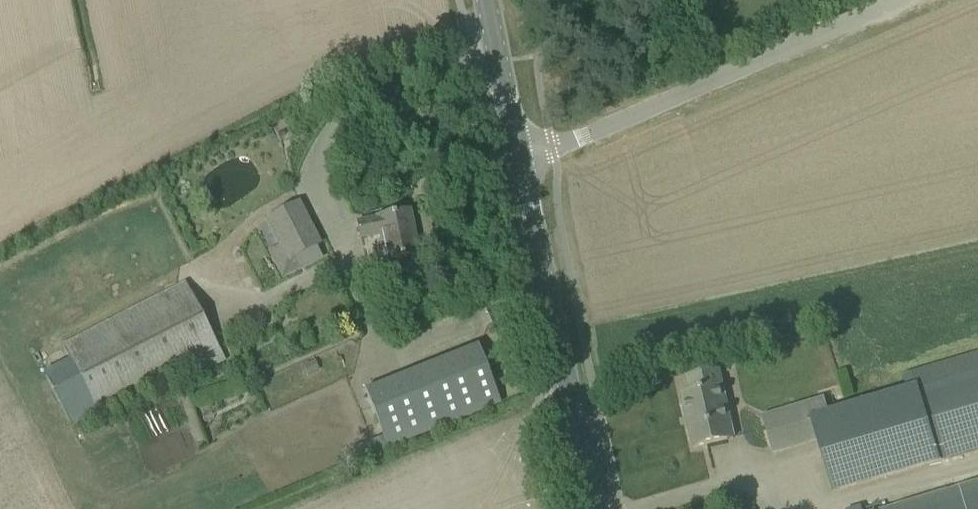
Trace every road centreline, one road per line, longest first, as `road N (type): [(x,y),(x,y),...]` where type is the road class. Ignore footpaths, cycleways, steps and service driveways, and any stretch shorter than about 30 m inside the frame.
road 1 (unclassified): [(518,161),(900,0)]
road 2 (tertiary): [(593,508),(518,161)]
road 3 (tertiary): [(518,161),(486,0)]

